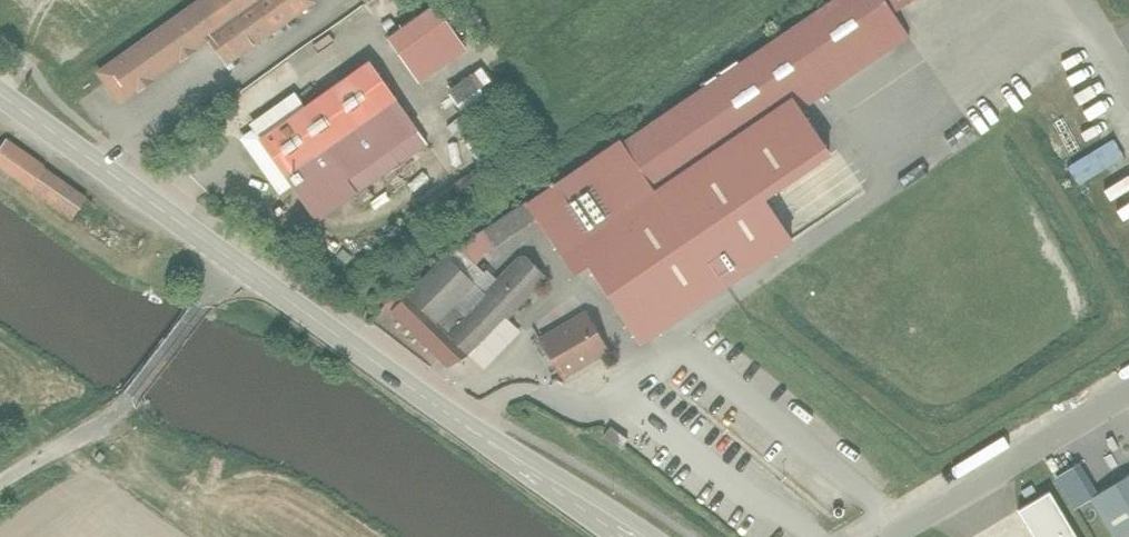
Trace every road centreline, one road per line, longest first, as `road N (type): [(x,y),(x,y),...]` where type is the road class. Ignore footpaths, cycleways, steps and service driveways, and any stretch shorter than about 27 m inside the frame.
road 1 (secondary): [(215,256),(618,536)]
road 2 (secondary): [(0,103),(215,256)]
road 3 (unclassified): [(0,463),(78,419),(107,388)]

